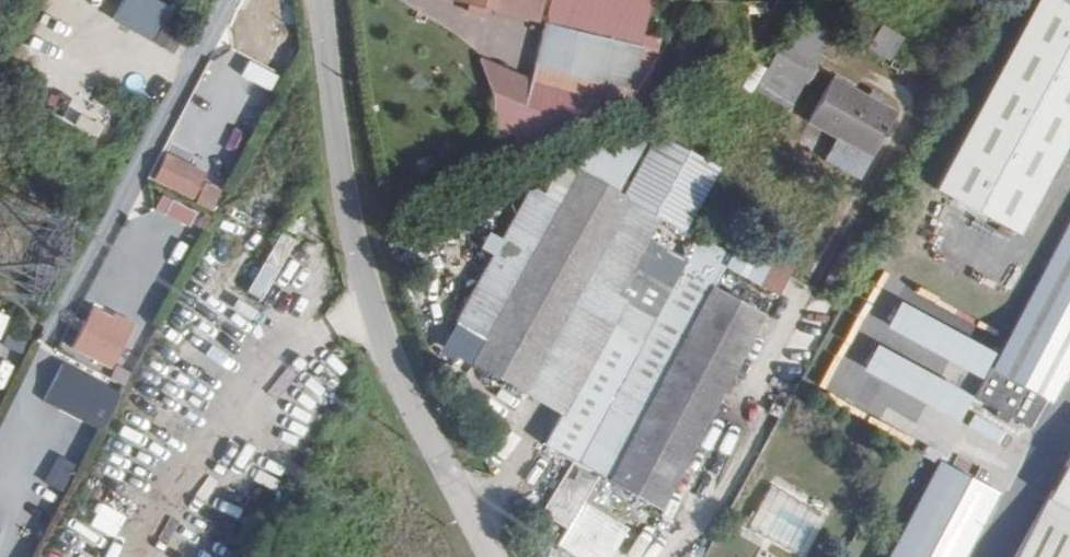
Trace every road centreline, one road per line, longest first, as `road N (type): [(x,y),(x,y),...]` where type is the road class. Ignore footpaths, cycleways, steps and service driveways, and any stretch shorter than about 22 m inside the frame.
road 1 (unclassified): [(496,556),(411,391),(379,304),(341,149),(321,0)]
road 2 (track): [(525,77),(417,0)]

